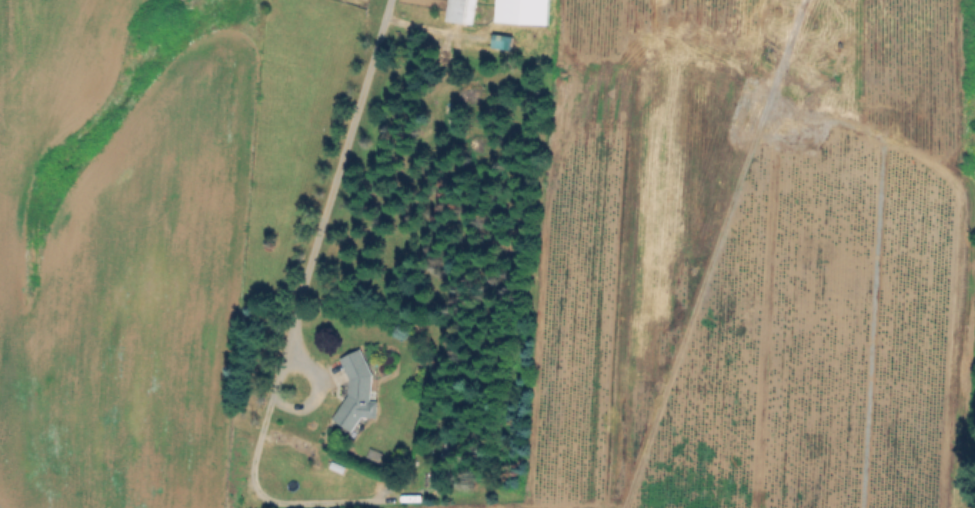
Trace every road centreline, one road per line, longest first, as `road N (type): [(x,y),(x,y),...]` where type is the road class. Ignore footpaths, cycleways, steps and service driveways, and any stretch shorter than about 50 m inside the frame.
road 1 (residential): [(395,0),(295,318)]

